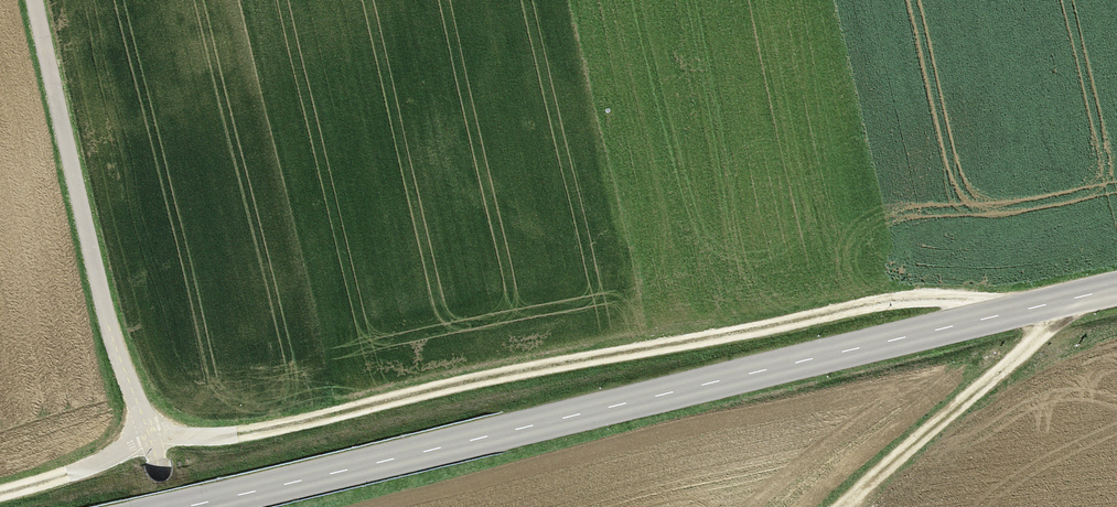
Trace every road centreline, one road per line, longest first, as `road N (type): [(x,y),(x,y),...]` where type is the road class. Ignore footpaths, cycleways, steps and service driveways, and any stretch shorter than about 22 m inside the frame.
road 1 (track): [(0,492),(69,474),(149,437),(237,434),(870,306),(925,297),(1019,311)]
road 2 (secondary): [(203,506),(1116,288)]
road 3 (track): [(34,0),(104,303),(167,506)]
road 4 (track): [(864,506),(870,484),(931,437),(1077,297)]

